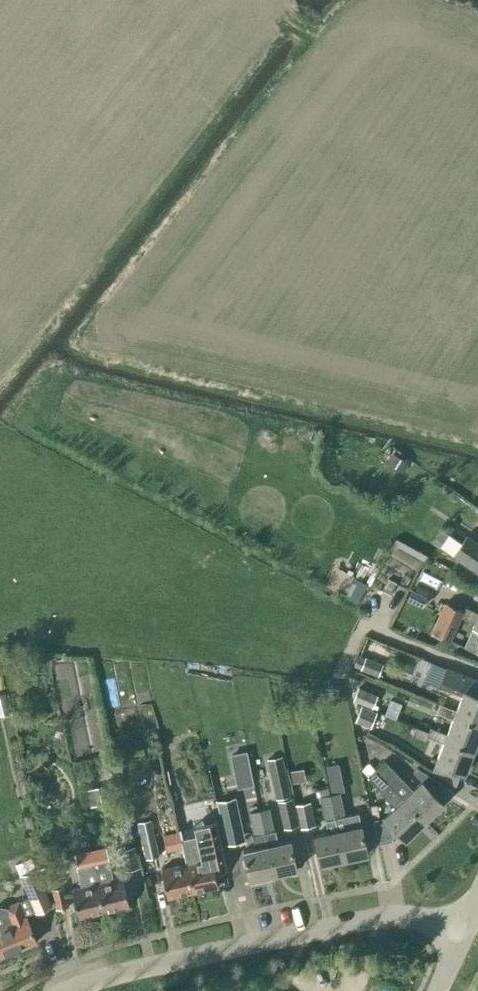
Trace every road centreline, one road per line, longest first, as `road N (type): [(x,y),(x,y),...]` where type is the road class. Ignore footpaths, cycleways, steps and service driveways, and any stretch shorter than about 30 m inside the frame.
road 1 (unclassified): [(71,990),(119,972),(382,921),(463,929)]

